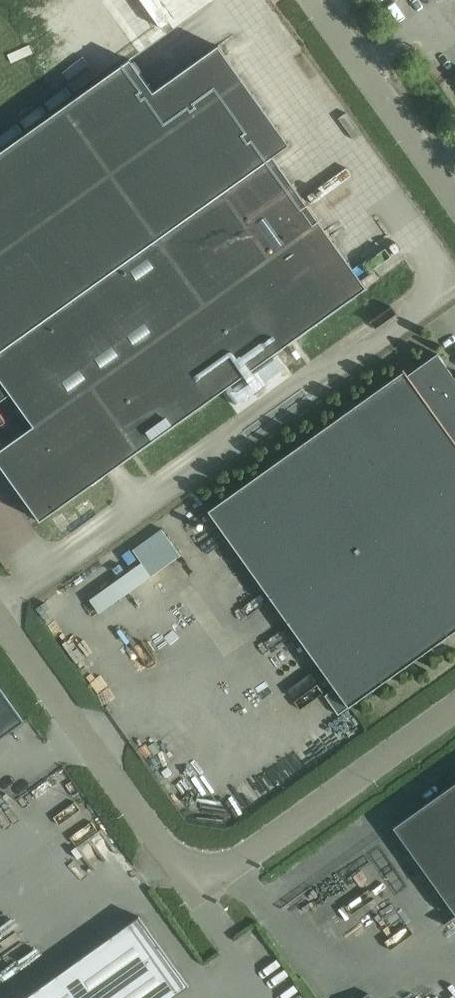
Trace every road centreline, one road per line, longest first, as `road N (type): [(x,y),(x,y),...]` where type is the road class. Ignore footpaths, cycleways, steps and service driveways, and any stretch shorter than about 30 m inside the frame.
road 1 (unclassified): [(454,709),(230,870),(186,865),(156,840),(0,623)]
road 2 (unclassified): [(454,193),(318,0)]

